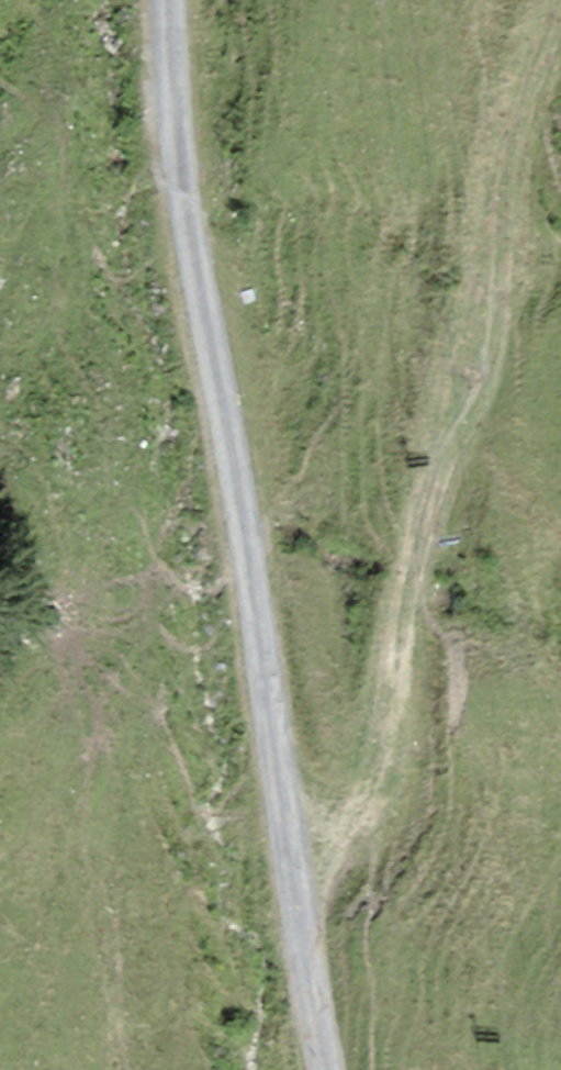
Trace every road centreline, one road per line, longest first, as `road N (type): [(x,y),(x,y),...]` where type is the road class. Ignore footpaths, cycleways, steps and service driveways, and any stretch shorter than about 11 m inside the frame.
road 1 (unclassified): [(170,0),(173,146),(293,914),(327,1069)]
road 2 (track): [(293,914),(369,783),(528,114),(560,19)]

